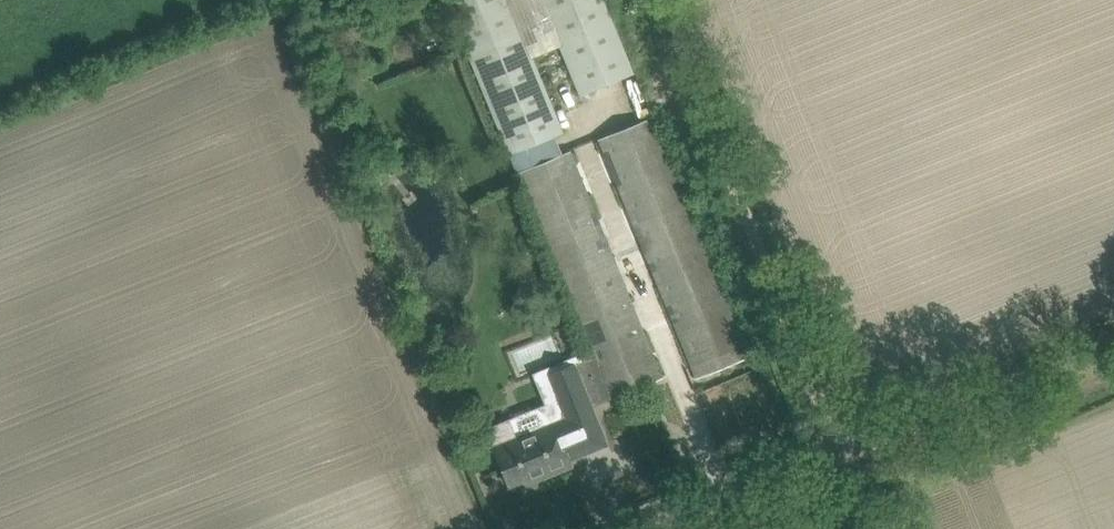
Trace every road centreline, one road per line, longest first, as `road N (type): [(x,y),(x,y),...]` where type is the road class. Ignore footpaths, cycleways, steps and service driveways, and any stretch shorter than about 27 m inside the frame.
road 1 (unclassified): [(845,450),(653,0)]
road 2 (unclassified): [(845,450),(1113,347)]
road 3 (unclassified): [(0,94),(226,0)]
road 4 (unclassified): [(641,528),(845,450)]

